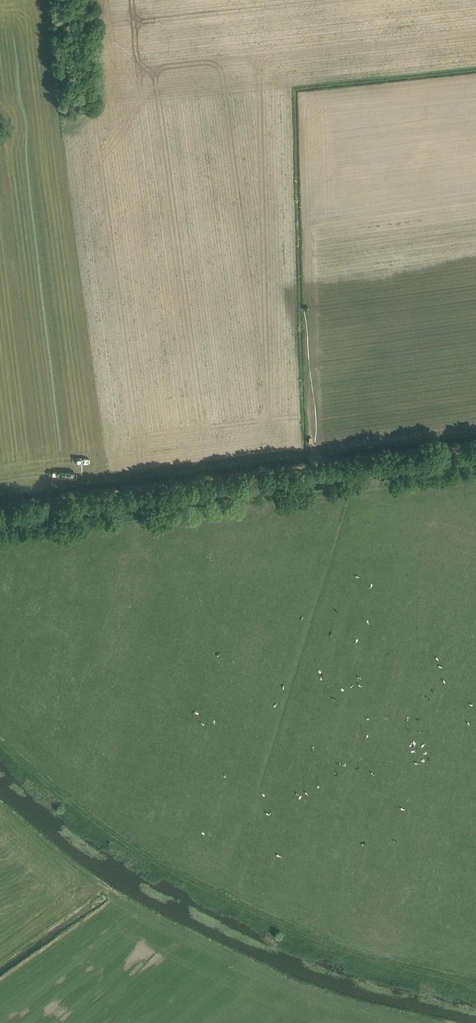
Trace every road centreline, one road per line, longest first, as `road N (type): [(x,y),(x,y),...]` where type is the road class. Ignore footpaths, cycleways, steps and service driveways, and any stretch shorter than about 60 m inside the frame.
road 1 (tertiary): [(0,521),(475,458)]

